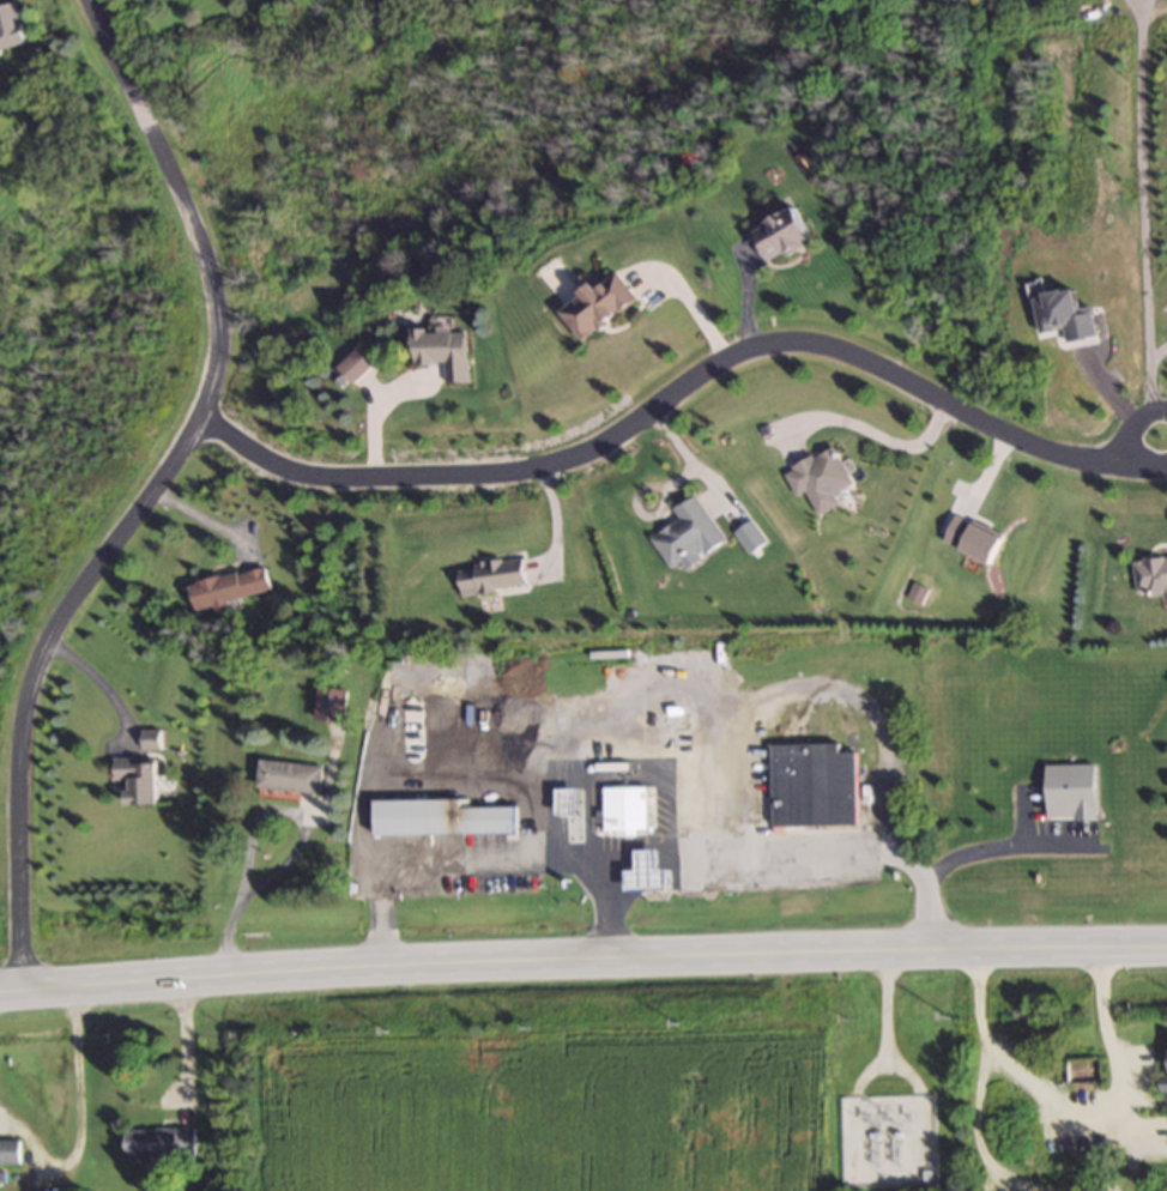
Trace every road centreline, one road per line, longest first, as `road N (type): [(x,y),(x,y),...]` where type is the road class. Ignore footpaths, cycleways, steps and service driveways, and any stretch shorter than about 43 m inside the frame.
road 1 (secondary): [(0,991),(832,948),(1166,948)]
road 2 (residential): [(26,989),(20,707),(44,637),(83,573),(195,415),(216,330),(205,274),(84,0)]
road 3 (residential): [(195,415),(292,474),(361,479),(467,471),(560,458),(730,351),(769,341),(871,363),(1042,451),(1096,460),(1156,437)]

